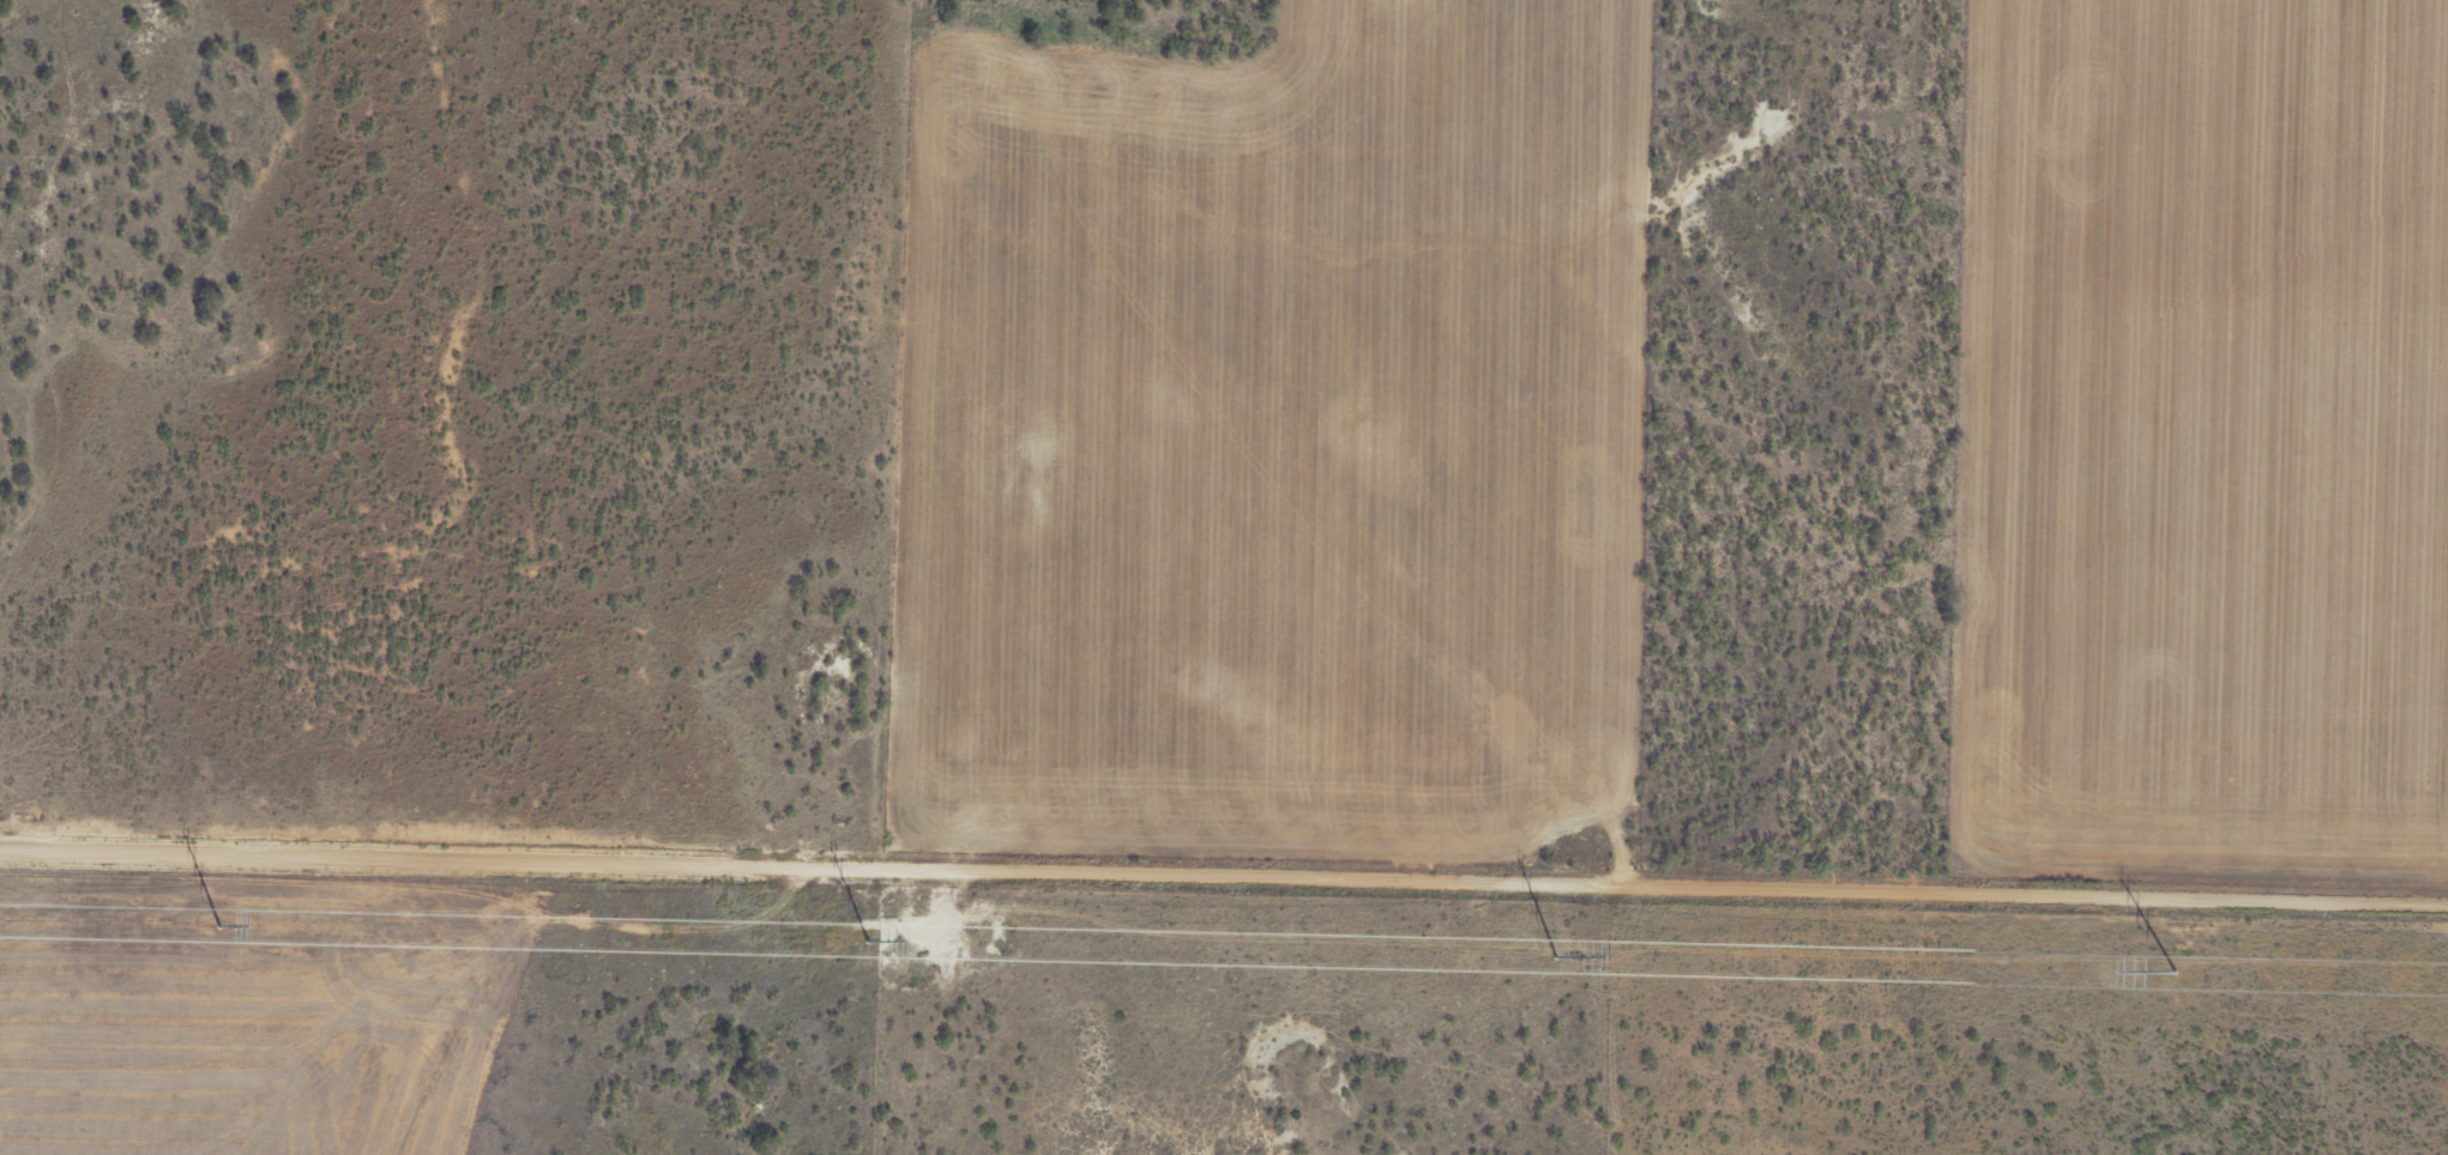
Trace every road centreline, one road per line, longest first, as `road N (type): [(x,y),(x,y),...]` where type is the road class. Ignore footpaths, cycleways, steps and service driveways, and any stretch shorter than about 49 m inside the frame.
road 1 (residential): [(2447,903),(0,843)]

